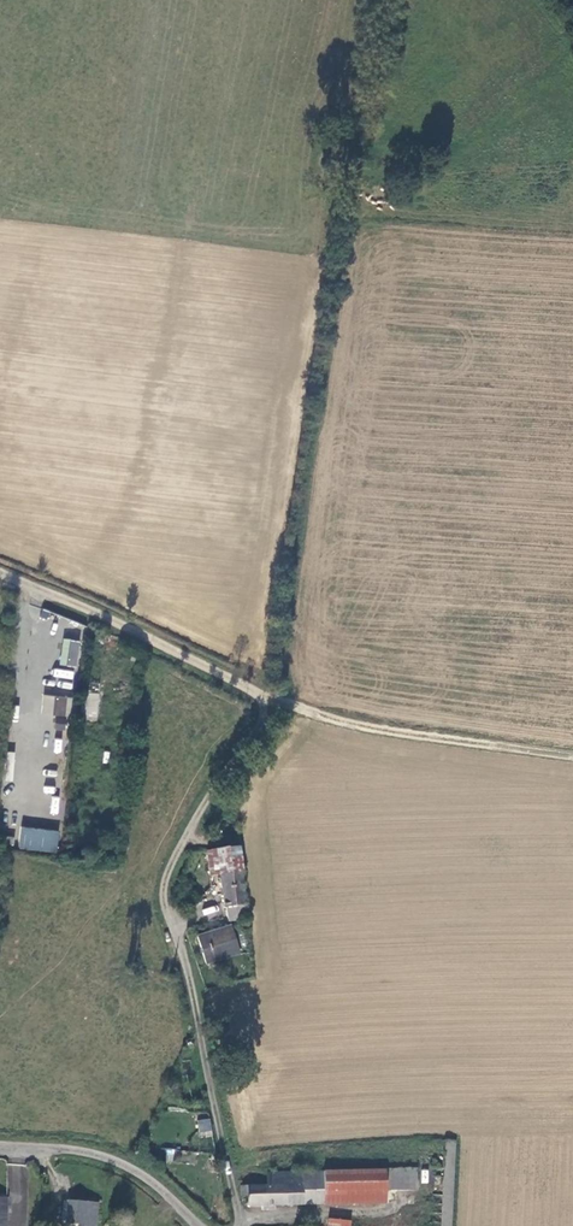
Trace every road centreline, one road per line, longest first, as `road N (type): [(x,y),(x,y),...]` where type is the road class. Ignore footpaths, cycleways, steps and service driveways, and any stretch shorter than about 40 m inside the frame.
road 1 (track): [(0,572),(259,694),(266,705),(188,831),(167,885),(241,1225)]
road 2 (track): [(259,694),(356,727),(572,756)]
road 3 (unclassified): [(202,1225),(158,1185),(104,1156),(0,1147)]

